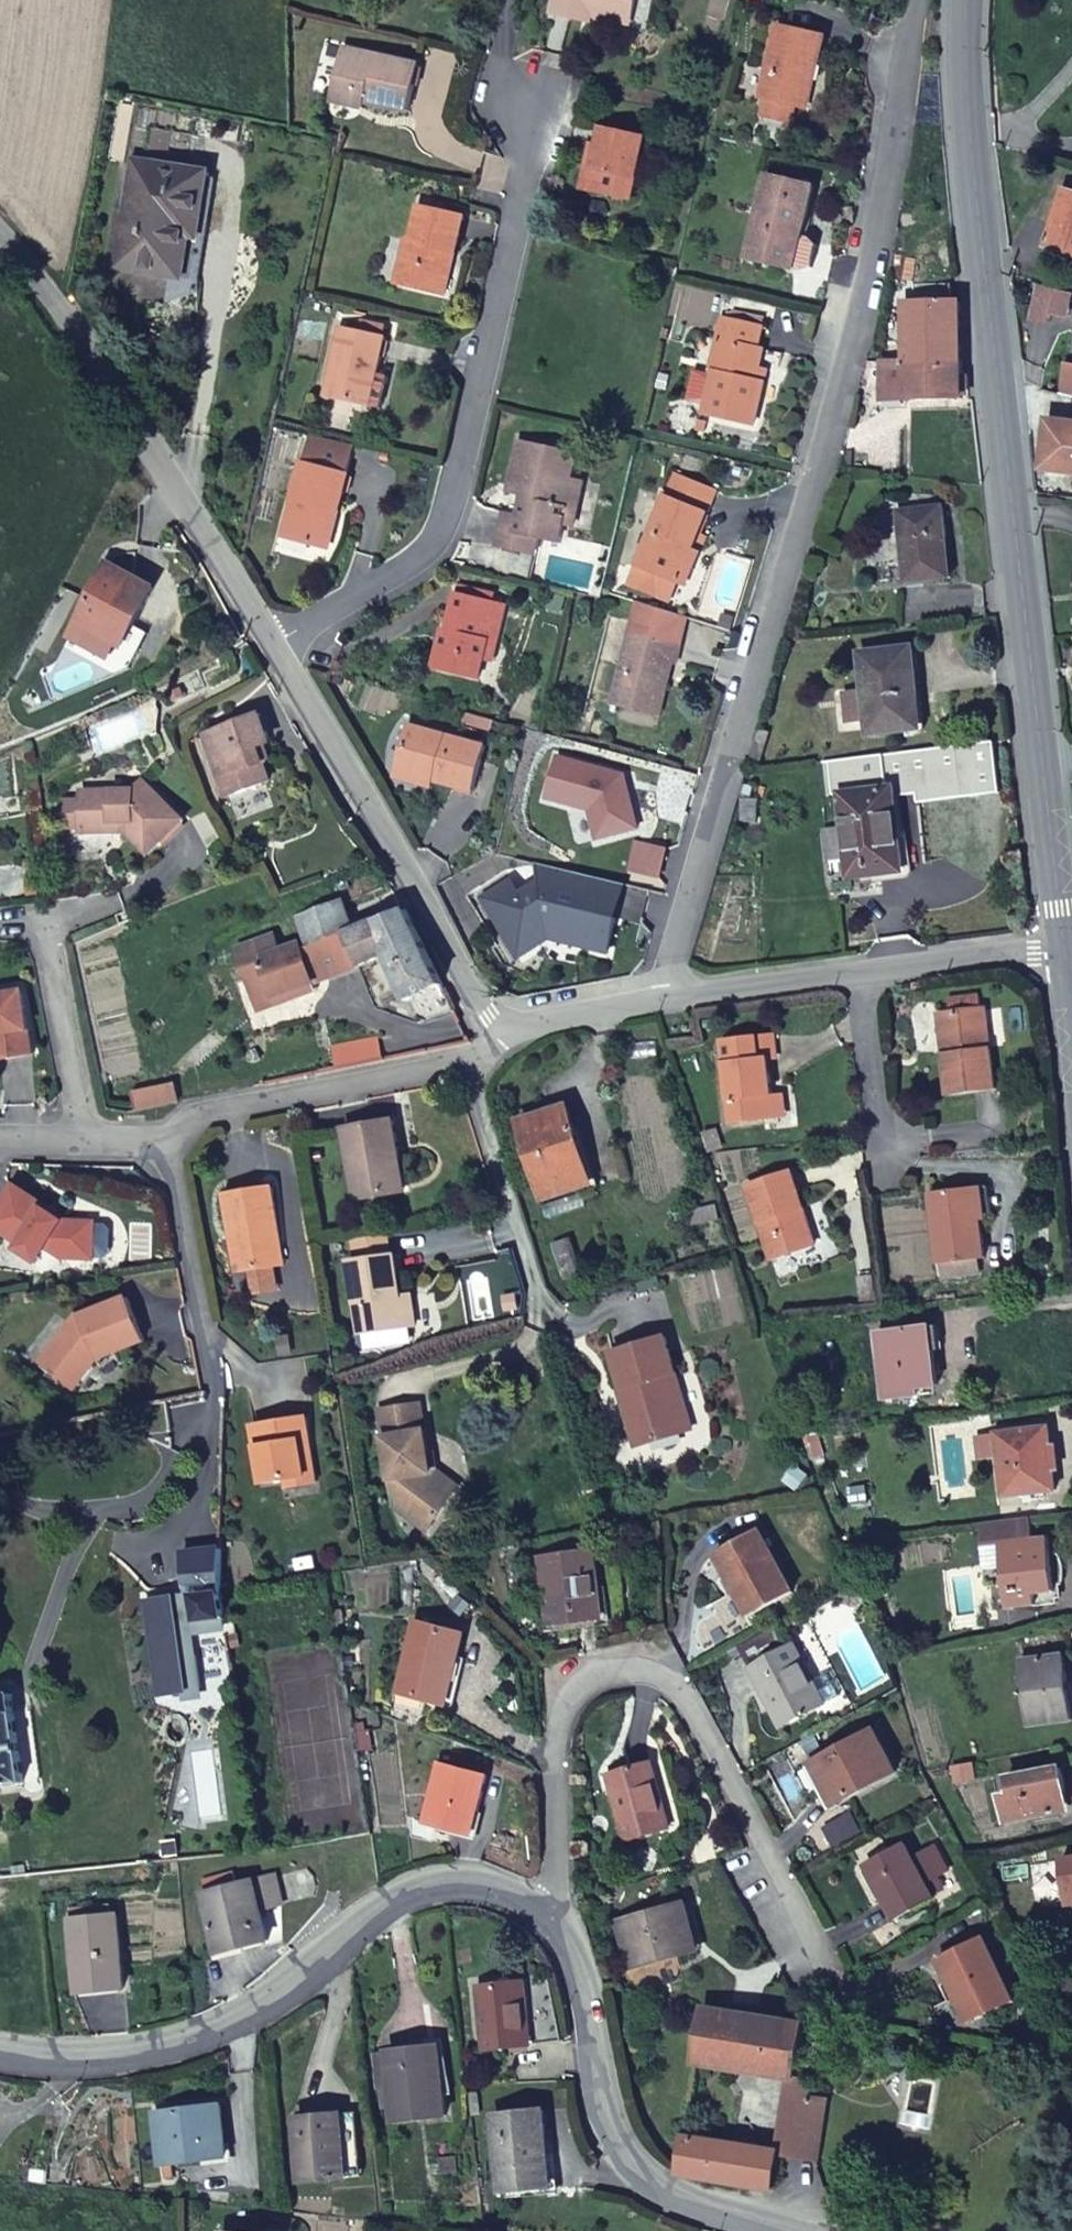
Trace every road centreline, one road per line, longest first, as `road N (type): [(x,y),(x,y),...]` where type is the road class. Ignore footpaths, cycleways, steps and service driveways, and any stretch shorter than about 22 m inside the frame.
road 1 (residential): [(920,0),(888,129),(867,286),(674,962),(648,1003)]
road 2 (secondary): [(1060,939),(971,135),(967,0)]
road 3 (residential): [(530,104),(531,166),(443,531),(416,567),(277,653)]
road 4 (residential): [(810,1944),(667,1671),(604,1675),(559,1713),(550,1912)]
road 5 (residential): [(550,1912),(484,1871),(405,1892),(354,1918),(292,1981),(225,2026),(145,2060),(0,2055)]
road 6 (unclassified): [(0,245),(87,334),(277,653)]
road 7 (unclassified): [(277,653),(489,1018),(506,1032)]
road 8 (residential): [(795,2230),(697,2207),(635,2159),(602,2094),(584,1989),(550,1912)]
road 9 (residential): [(475,1063),(198,1116),(164,1141)]
road 10 (residential): [(561,1321),(537,1291),(478,1108),(475,1063)]
road 11 (residential): [(164,1141),(214,1389)]
road 12 (residential): [(46,914),(82,1137)]
road 13 (unclassified): [(648,1003),(860,971)]
road 14 (residential): [(860,971),(890,1178)]
road 15 (unclassified): [(860,971),(1060,939)]
road 16 (unclassified): [(506,1032),(648,1003)]

